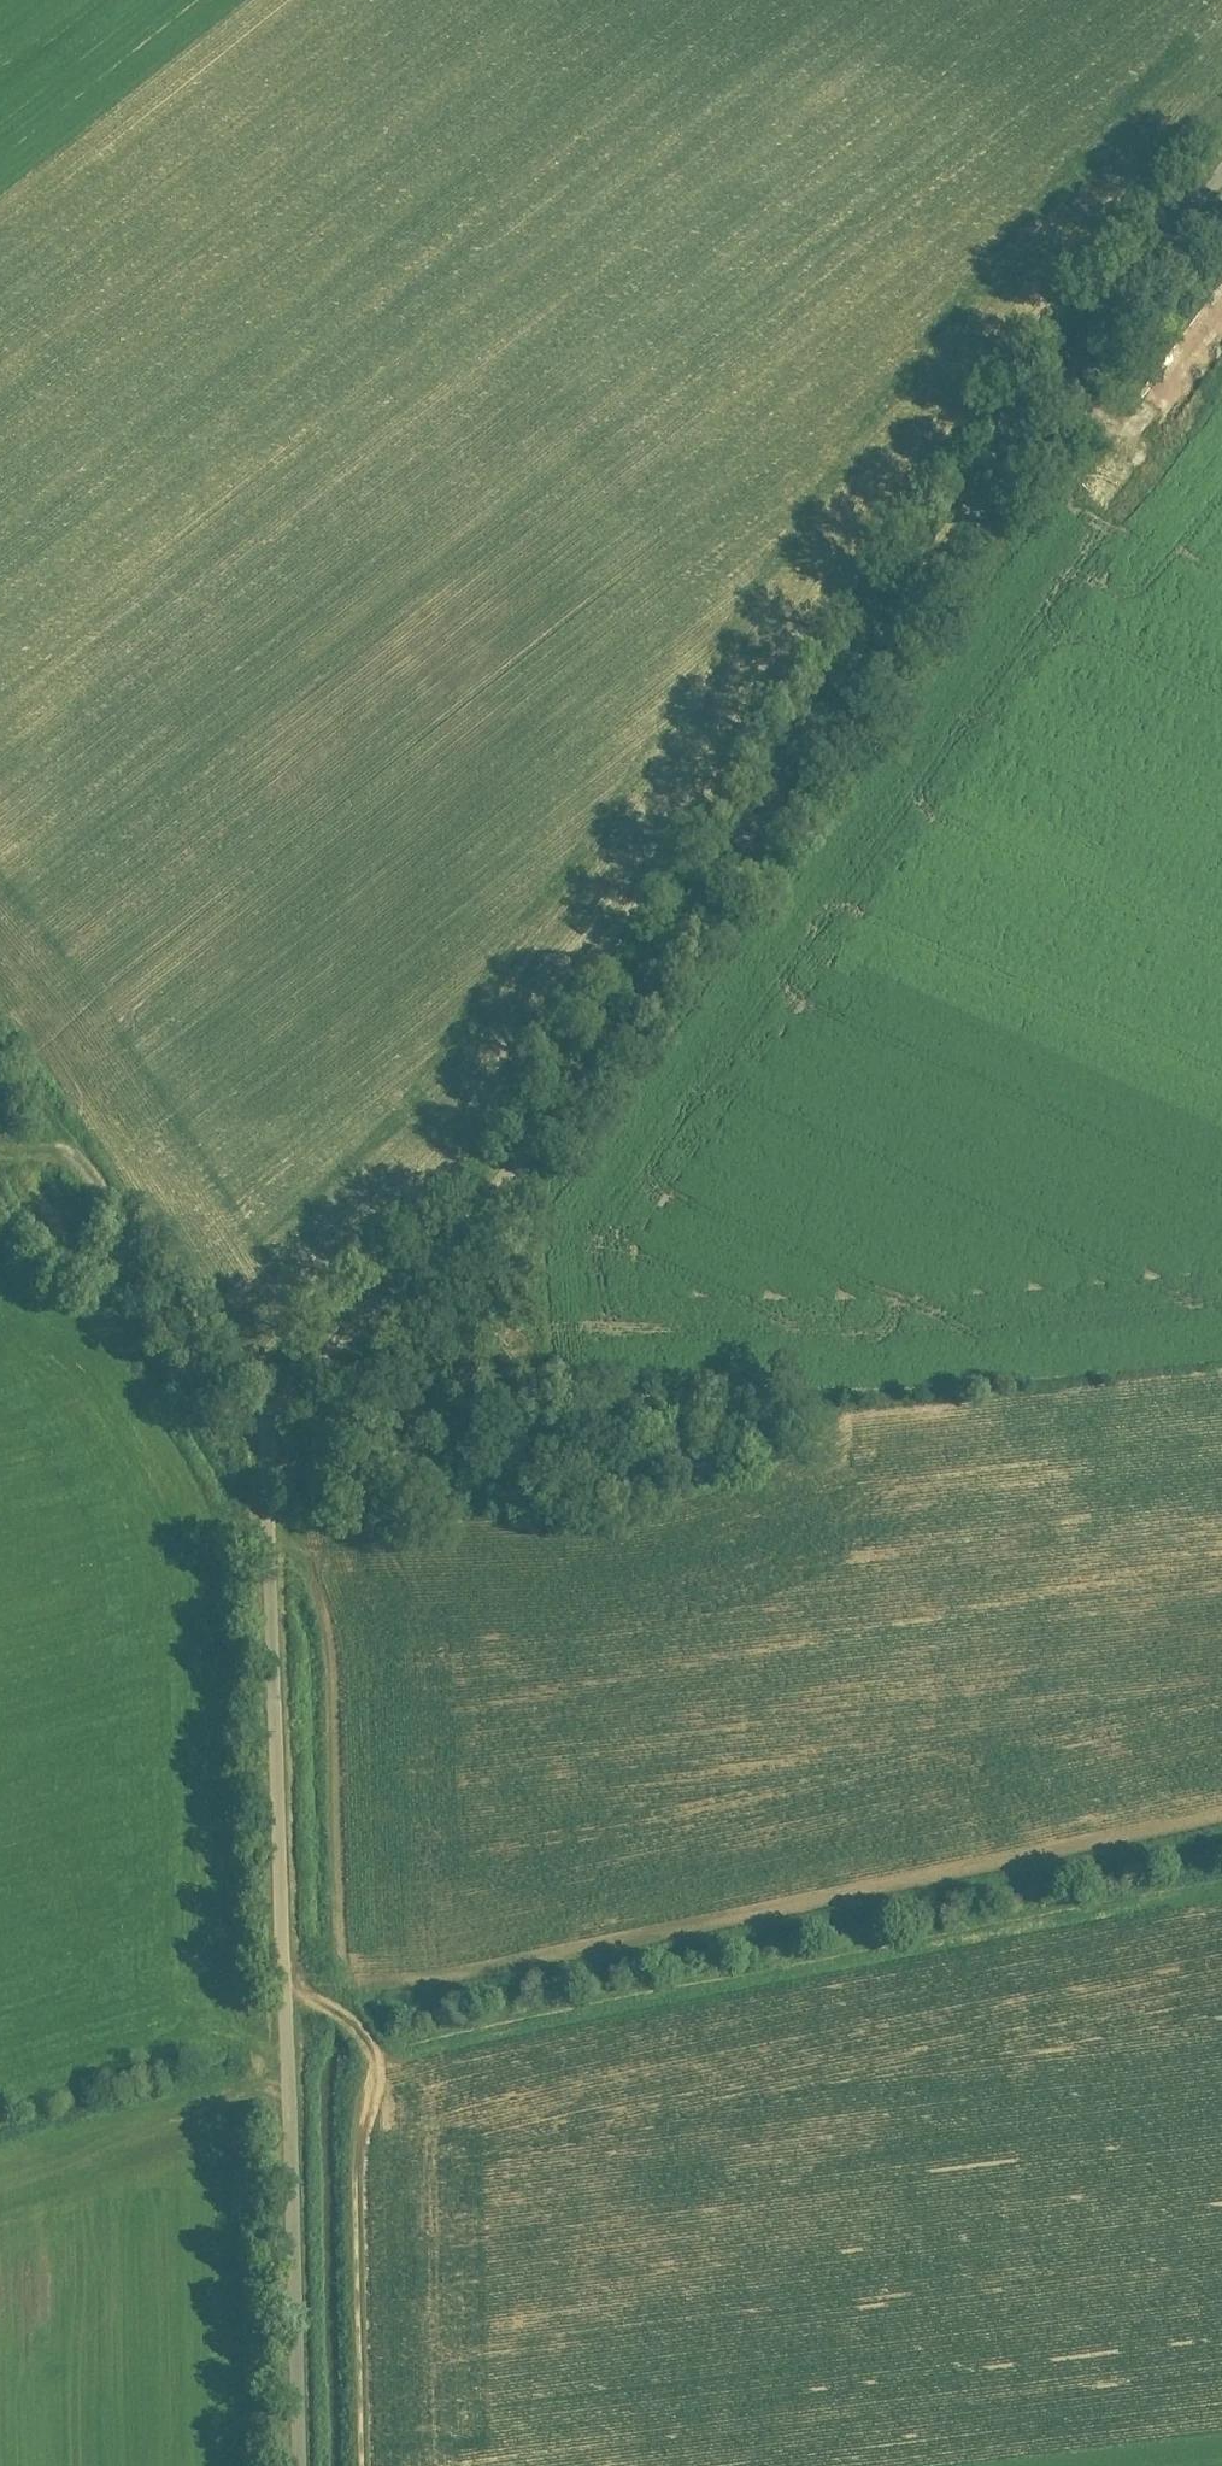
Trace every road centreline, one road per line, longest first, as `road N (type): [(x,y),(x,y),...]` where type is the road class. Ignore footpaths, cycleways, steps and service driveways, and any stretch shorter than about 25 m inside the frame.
road 1 (unclassified): [(1221,164),(555,1101),(408,1274),(252,1424),(287,2465)]

